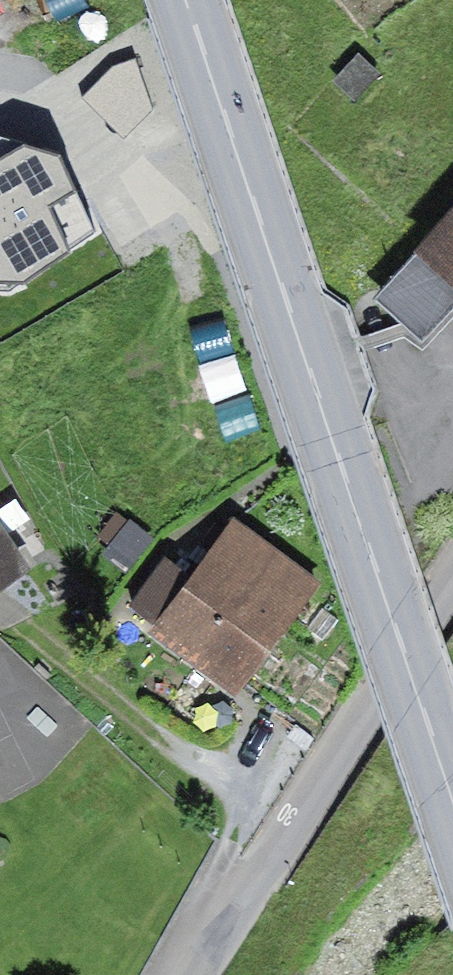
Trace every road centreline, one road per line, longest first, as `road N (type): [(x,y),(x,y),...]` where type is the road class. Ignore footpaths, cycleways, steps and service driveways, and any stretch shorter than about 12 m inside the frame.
road 1 (primary): [(181,0),(452,827)]
road 2 (residential): [(182,974),(452,559)]
road 3 (track): [(280,825),(22,626)]

